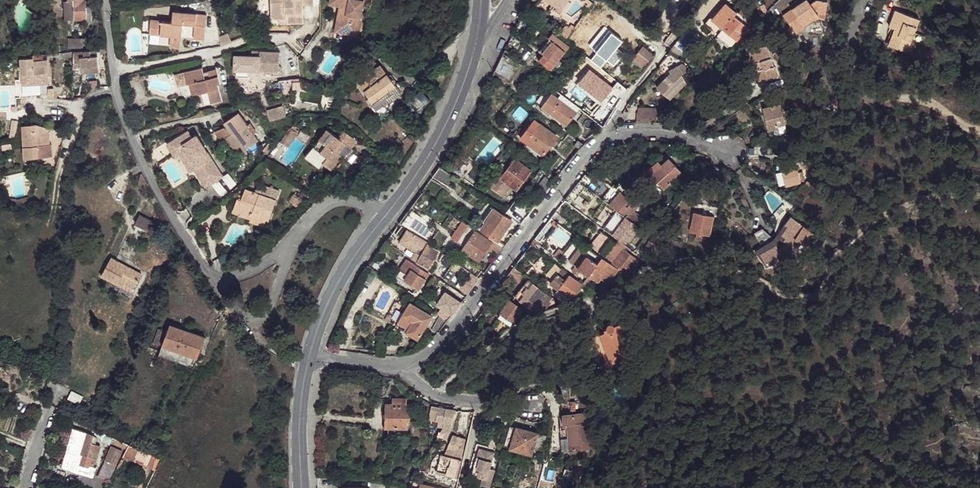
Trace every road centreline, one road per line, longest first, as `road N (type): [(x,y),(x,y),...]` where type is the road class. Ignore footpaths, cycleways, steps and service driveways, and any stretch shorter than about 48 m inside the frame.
road 1 (track): [(436,395),(513,329),(673,263),(694,259),(806,298),(817,295),(829,261),(869,225),(915,199),(979,195)]
road 2 (residential): [(402,370),(435,351),(600,144)]
road 3 (residential): [(288,244),(237,279),(216,279),(147,166),(116,92)]
road 4 (residential): [(114,70),(261,39),(294,40),(308,55)]
road 5 (secondary): [(480,51),(440,136),(388,213)]
road 6 (secondary): [(388,213),(341,276),(310,355)]
road 7 (residential): [(918,102),(874,97),(848,73),(852,25),(867,0)]
road 8 (residential): [(402,370),(436,395),(533,409)]
road 9 (secondary): [(310,355),(298,432),(301,487)]
road 10 (residential): [(52,201),(84,114),(116,92)]
road 11 (residential): [(600,144),(645,133),(726,152)]

